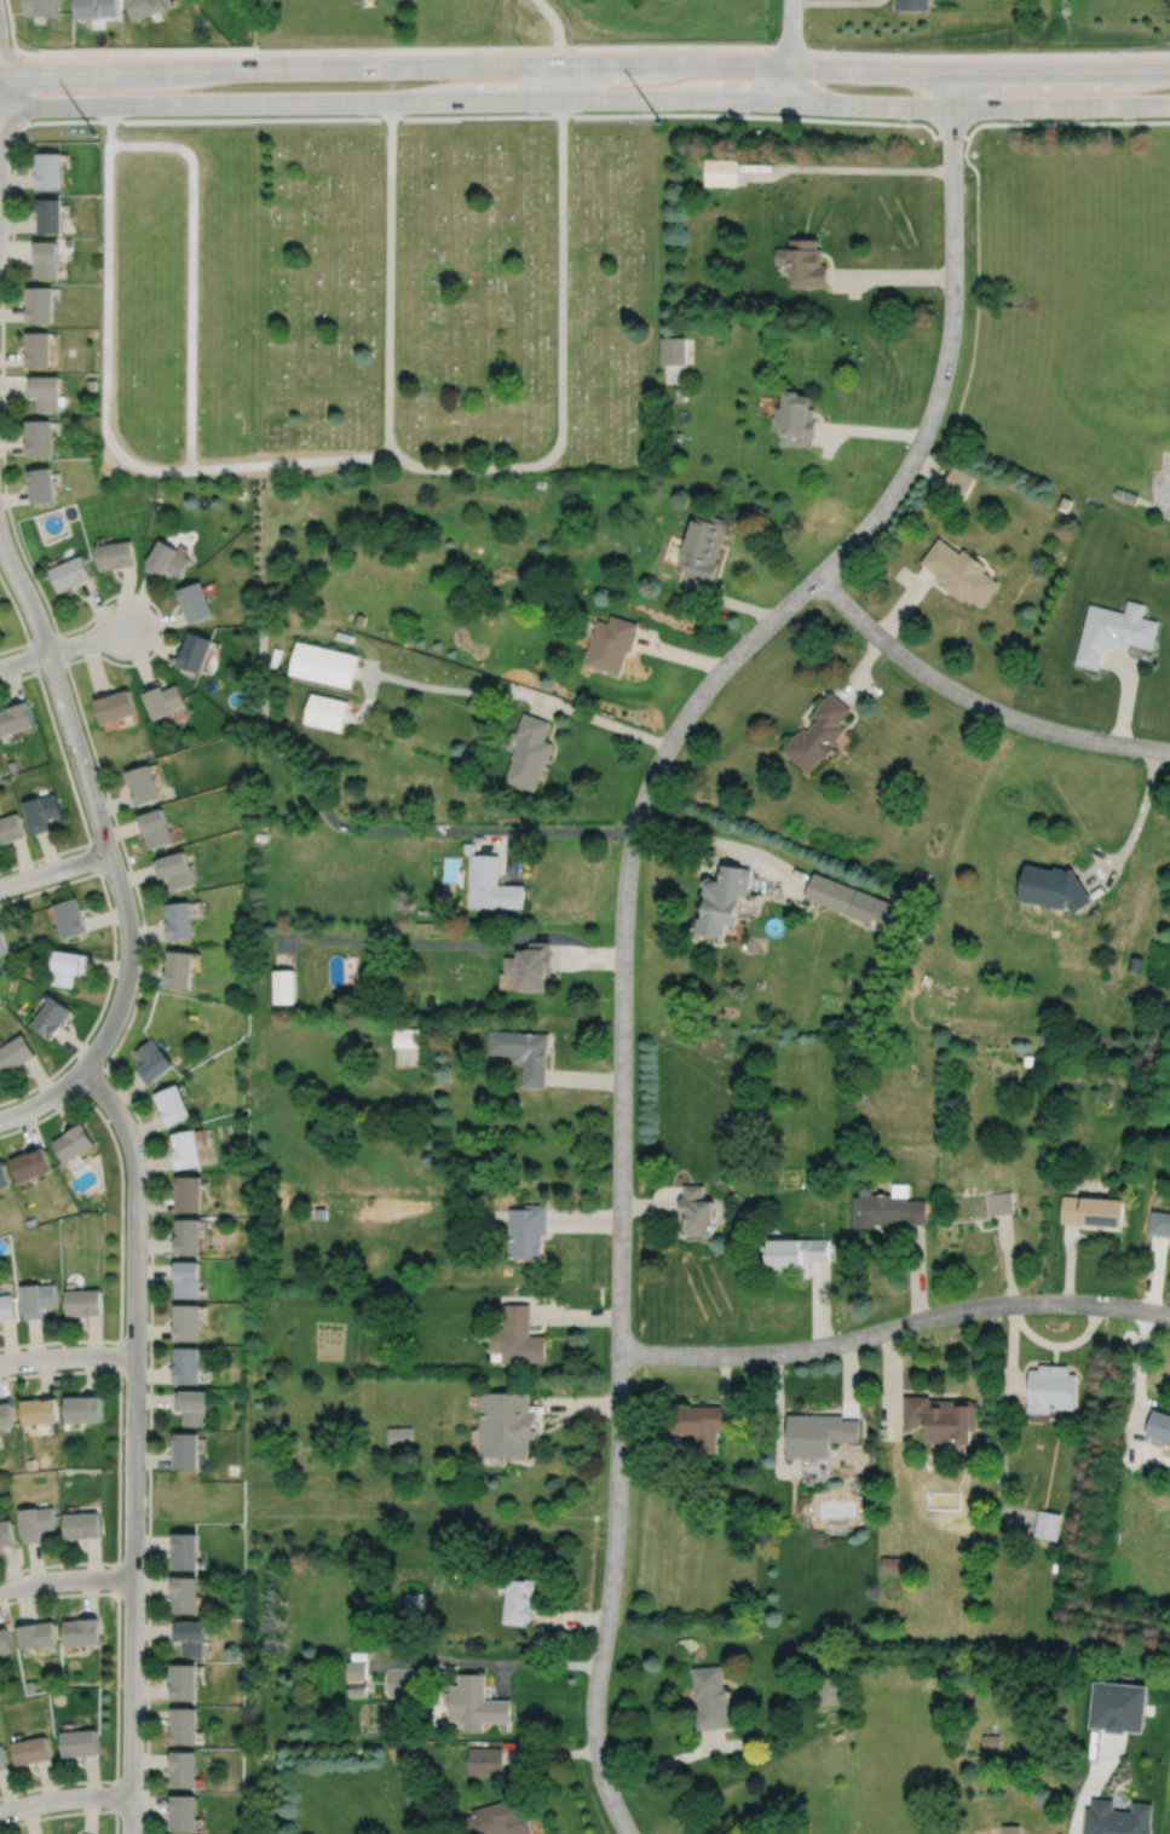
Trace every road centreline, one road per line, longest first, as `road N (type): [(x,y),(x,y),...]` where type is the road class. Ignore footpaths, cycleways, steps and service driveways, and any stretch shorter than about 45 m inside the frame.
road 1 (residential): [(950,73),(952,312),(924,435),(875,516),(691,706),(646,789),(630,847),(622,936),(617,1522),(594,1702),(605,1783),(630,1833)]
road 2 (secondary): [(0,108),(673,97),(951,107),(1169,103)]
road 3 (secondary): [(1169,70),(950,73),(715,63),(0,73)]
road 4 (residential): [(80,1069),(117,1110),(137,1169),(131,1833)]
road 5 (residential): [(0,540),(36,619),(128,921),(123,993),(80,1069)]
road 6 (residential): [(1169,1315),(1097,1304),(1009,1304),(794,1351),(618,1353)]
road 7 (residential): [(1169,751),(1055,731),(976,702),(897,652),(817,576)]
road 8 (residential): [(136,1355),(0,1361)]
road 9 (residential): [(133,1576),(0,1587)]
road 10 (residential): [(131,1795),(57,1799),(0,1812)]

